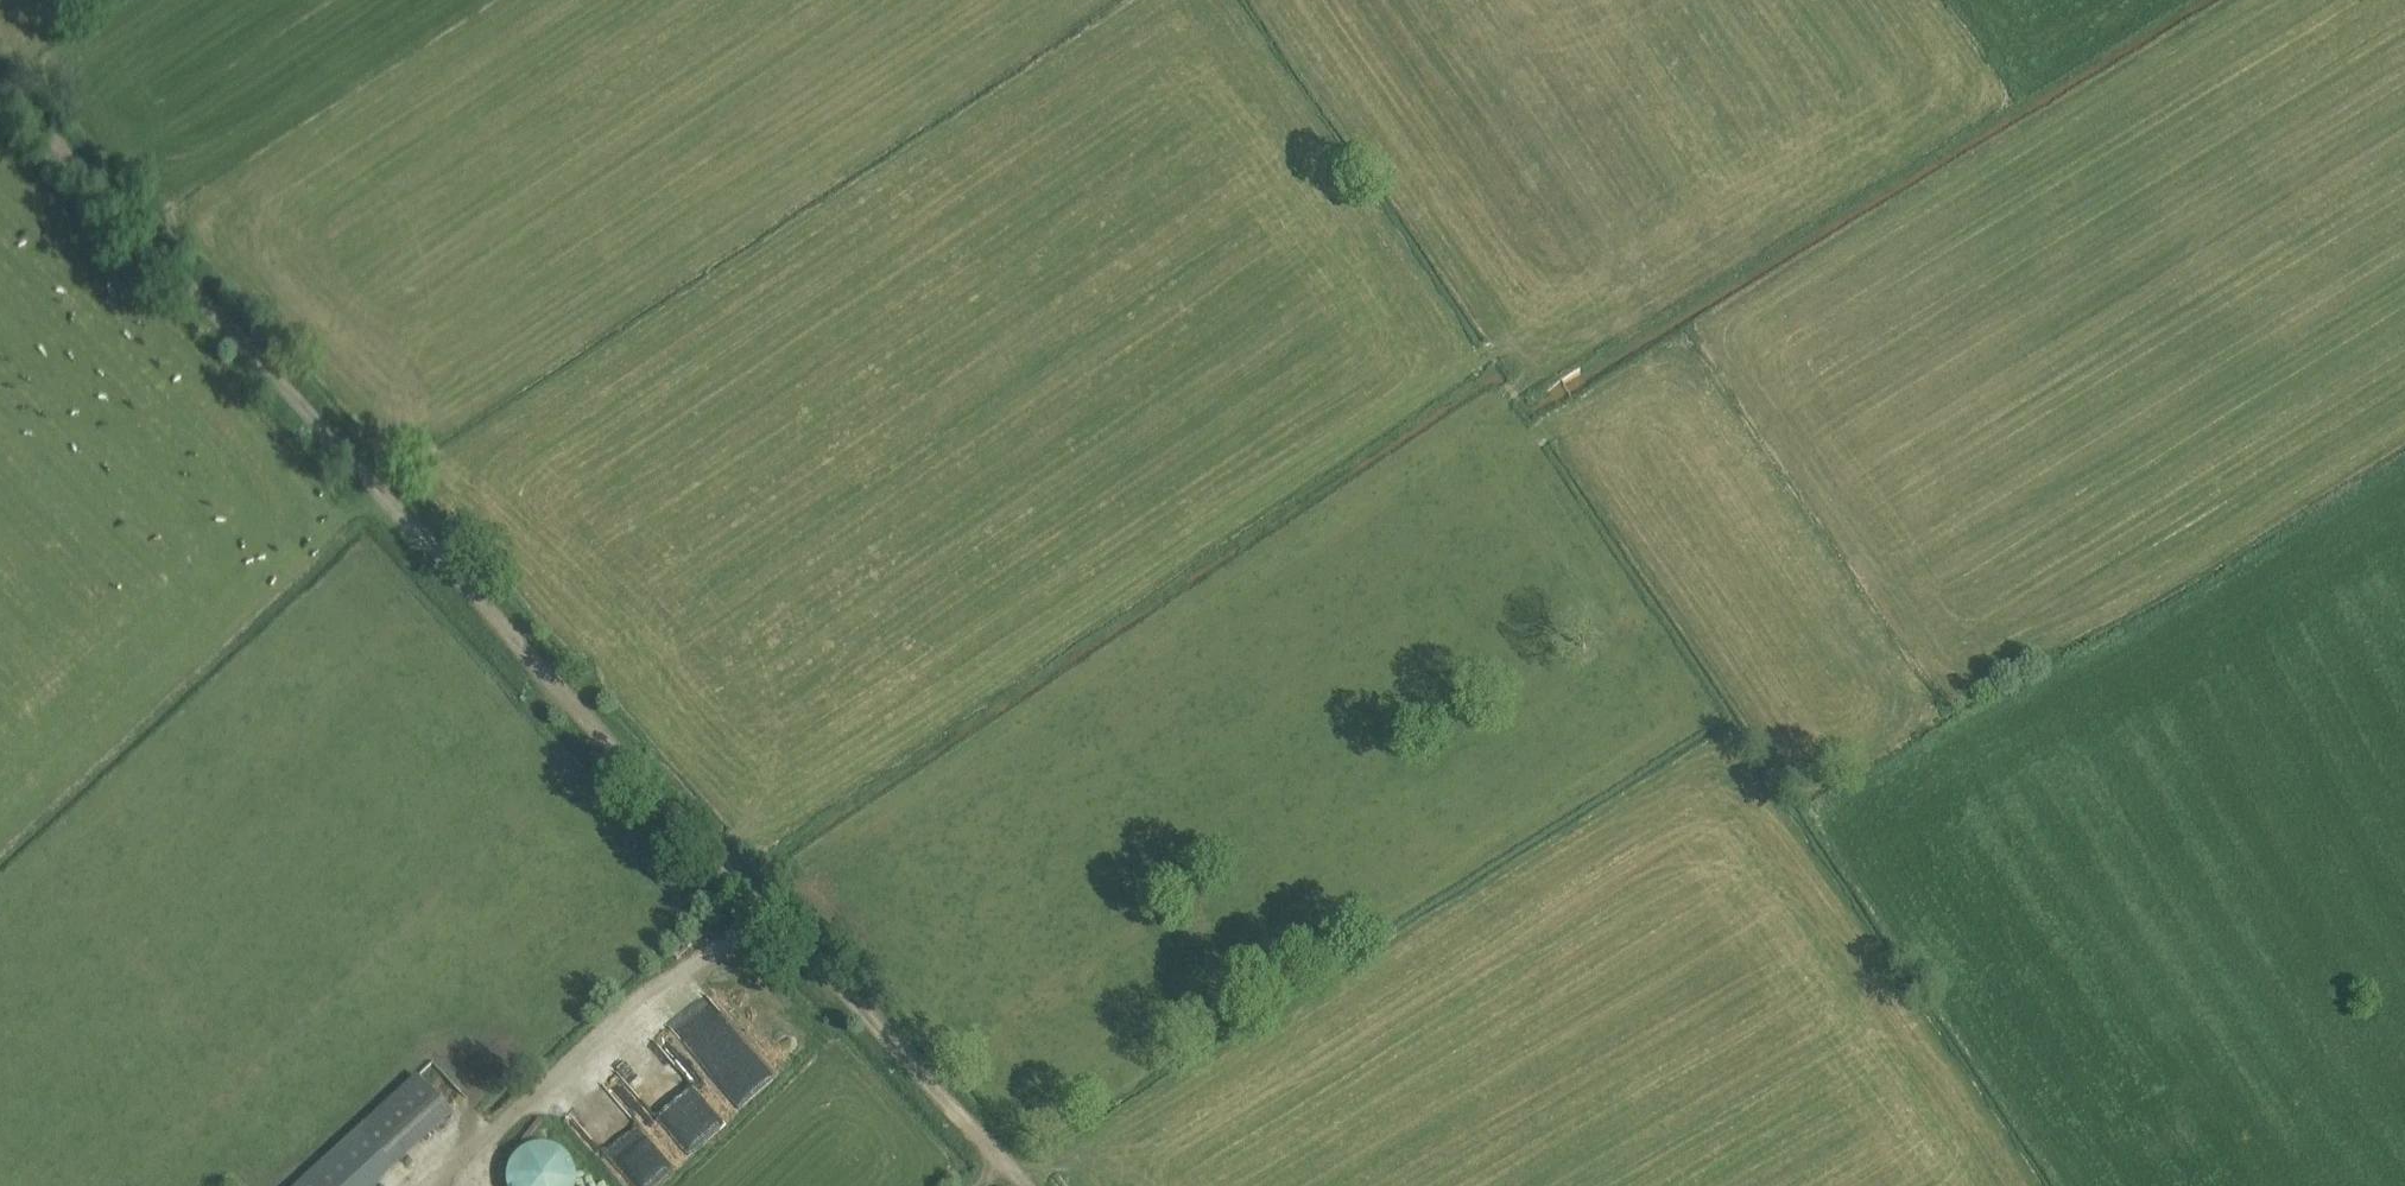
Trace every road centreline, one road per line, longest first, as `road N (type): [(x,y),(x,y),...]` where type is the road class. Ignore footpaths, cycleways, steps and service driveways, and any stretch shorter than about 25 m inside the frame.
road 1 (track): [(0,81),(1007,1163)]

